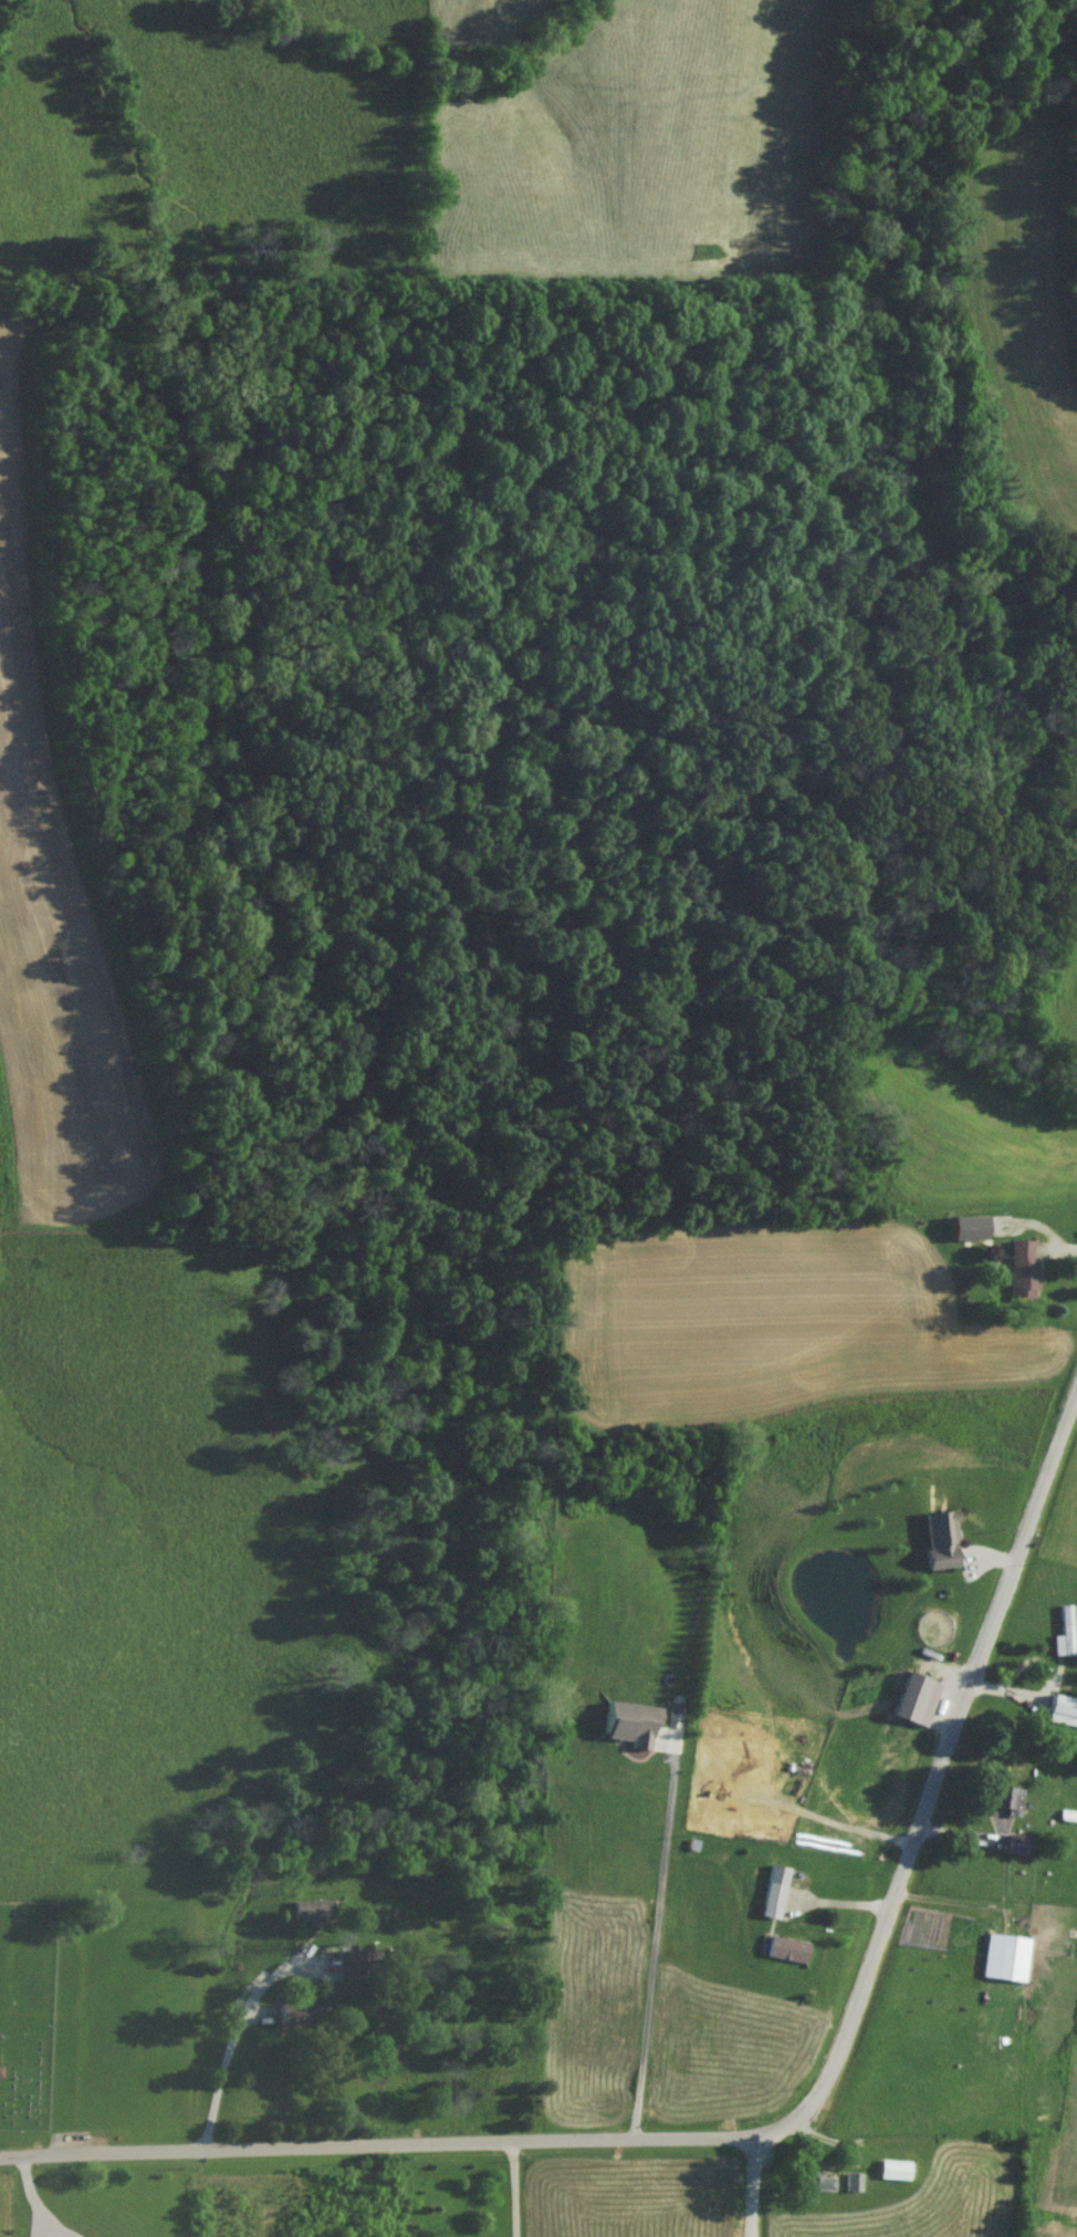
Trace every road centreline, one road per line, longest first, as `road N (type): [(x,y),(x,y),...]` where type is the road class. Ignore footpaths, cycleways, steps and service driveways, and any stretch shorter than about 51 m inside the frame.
road 1 (residential): [(756,2124),(776,2123),(816,2093),(848,2019),(1076,1381)]
road 2 (residential): [(0,2152),(756,2124)]

